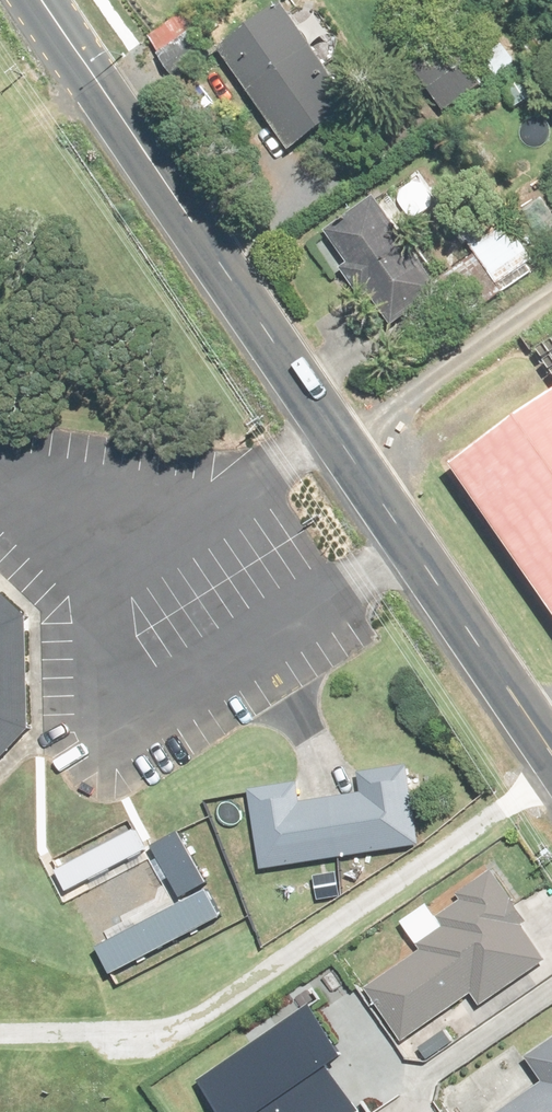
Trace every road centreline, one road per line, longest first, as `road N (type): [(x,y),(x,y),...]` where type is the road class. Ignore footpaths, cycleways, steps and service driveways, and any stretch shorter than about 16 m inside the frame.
road 1 (tertiary): [(551,751),(40,0)]
road 2 (track): [(332,428),(551,278)]

